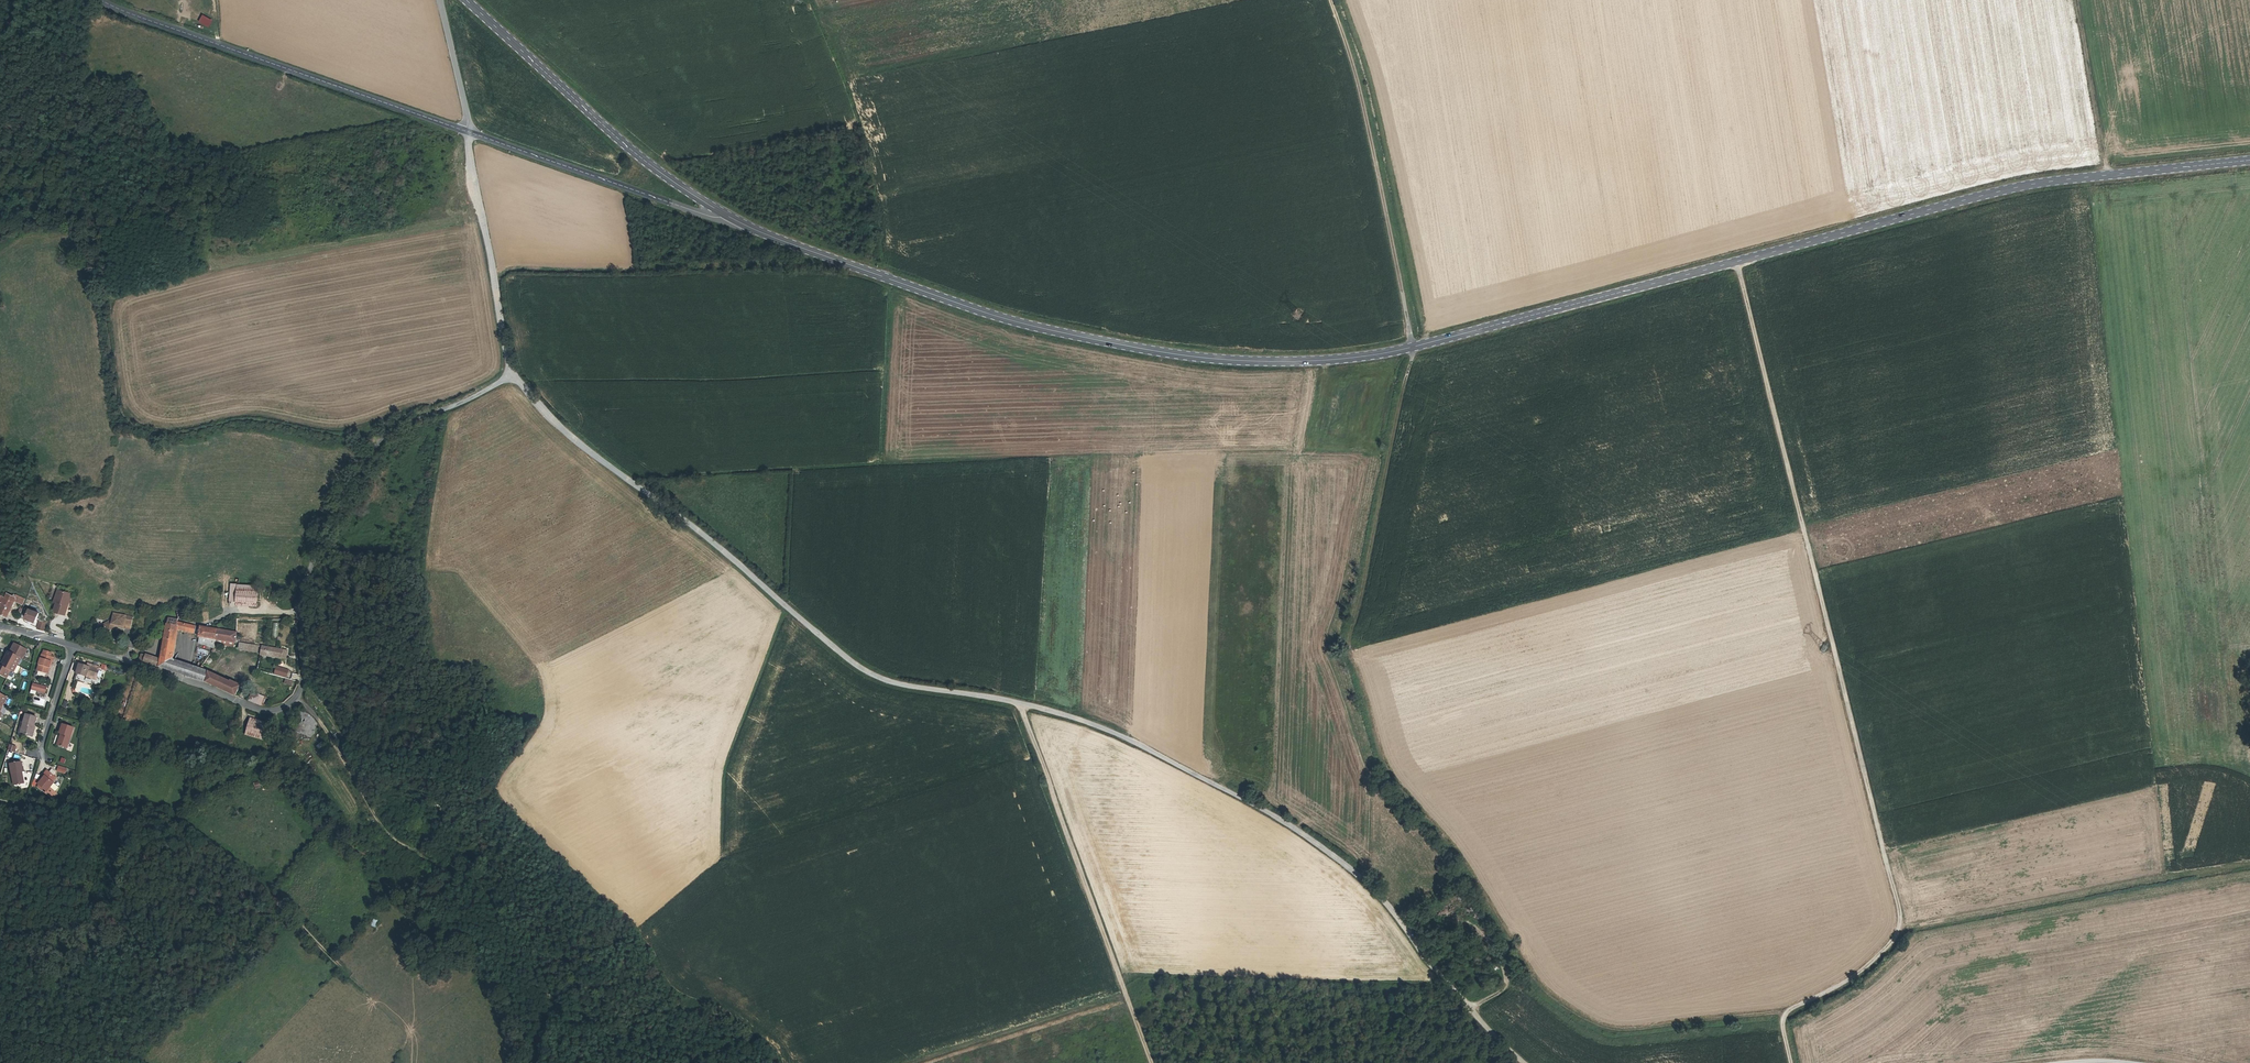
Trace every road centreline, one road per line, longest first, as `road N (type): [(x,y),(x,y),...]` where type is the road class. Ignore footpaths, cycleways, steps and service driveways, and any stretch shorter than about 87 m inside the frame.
road 1 (secondary): [(727,216),(1028,325),(1194,357),(1299,361),(1413,347),(1977,197),(2249,161)]
road 2 (track): [(1331,0),(1353,67),(1413,347),(1347,640),(1387,774),(1446,843),(1535,980),(1592,1024),(1612,1031),(1773,1014),(1784,1019)]
road 3 (track): [(1736,264),(1899,921),(1885,949),(1854,976),(1785,1014),(1791,1062)]
road 4 (track): [(1022,706),(1090,725),(1283,823),(1357,875),(1523,1062)]
road 5 (track): [(509,372),(584,449),(843,658),(891,683),(1022,706)]
road 6 (track): [(538,1062),(552,1007),(537,953),(489,896),(388,838),(297,695)]
road 7 (track): [(509,372),(463,401),(394,427),(372,453),(303,589),(297,695)]
road 8 (tertiary): [(99,0),(471,135)]
road 9 (track): [(1022,706),(1151,1062)]
road 10 (secondary): [(727,216),(626,147),(465,0)]
road 11 (track): [(0,969),(196,915),(279,901)]
road 12 (tertiary): [(471,135),(727,216)]
road 13 (residential): [(297,695),(269,712),(72,647)]
road 14 (track): [(471,135),(509,372)]
road 15 (track): [(176,825),(283,905),(346,973)]
road 16 (track): [(0,799),(39,809),(125,810),(176,825)]
road 17 (unclassified): [(441,0),(471,135)]

